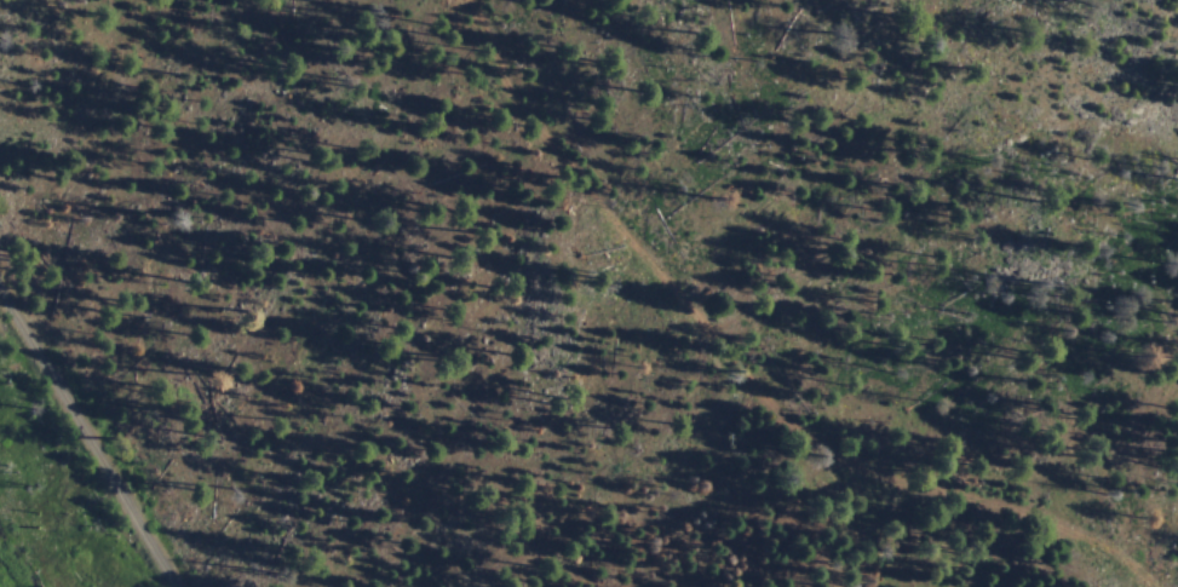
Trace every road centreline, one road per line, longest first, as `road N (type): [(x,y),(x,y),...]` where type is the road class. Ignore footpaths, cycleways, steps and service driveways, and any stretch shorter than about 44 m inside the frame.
road 1 (track): [(0,300),(177,586)]
road 2 (track): [(1170,586),(1133,559),(998,491),(864,495)]

